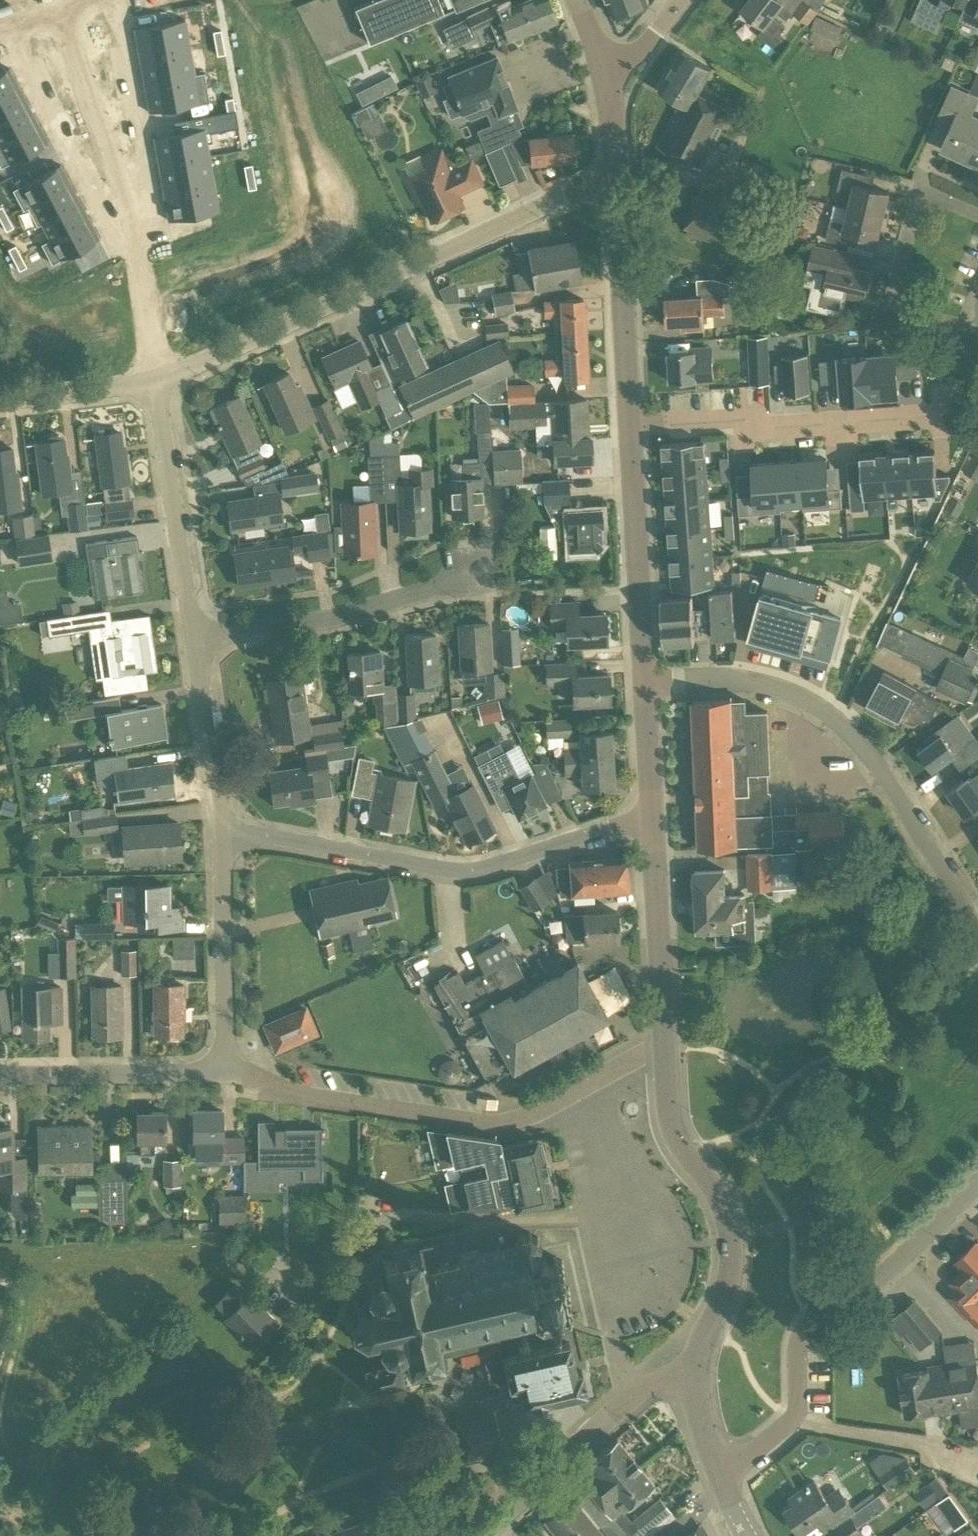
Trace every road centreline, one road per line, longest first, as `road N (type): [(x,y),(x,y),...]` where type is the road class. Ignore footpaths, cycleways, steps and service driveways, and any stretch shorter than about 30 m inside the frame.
road 1 (residential): [(153,380),(615,172)]
road 2 (residential): [(663,1047),(529,1116),(504,1121),(309,1095),(254,1075),(224,1074)]
road 3 (residential): [(217,826),(470,871),(653,814)]
road 4 (residential): [(977,921),(924,833),(834,719),(791,690),(729,680),(646,686)]
road 5 (residential): [(153,380),(138,240),(77,0)]
road 6 (secondary): [(688,1379),(731,1275),(732,1236),(667,1118),(663,1047)]
road 7 (residential): [(631,421),(759,413),(770,424),(952,414)]
road 8 (residential): [(793,1418),(797,1341),(806,1322),(865,1285),(977,1184)]
road 9 (residential): [(193,640),(328,619),(477,577)]
road 10 (residential): [(977,322),(894,313),(917,189),(977,214)]
road 11 (tertiary): [(479,1535),(642,1387),(688,1379)]
road 12 (secondary): [(646,686),(631,421)]
road 13 (residential): [(193,640),(153,380)]
road 14 (secondary): [(631,421),(615,172)]
road 15 (residential): [(224,1074),(217,826)]
road 16 (secondary): [(663,1047),(653,814)]
road 17 (residential): [(224,1074),(0,1075)]
road 18 (residential): [(793,1418),(977,1463)]
road 19 (residential): [(217,826),(193,640)]
road 20 (residential): [(0,402),(153,380)]
road 21 (secondary): [(653,814),(646,686)]

